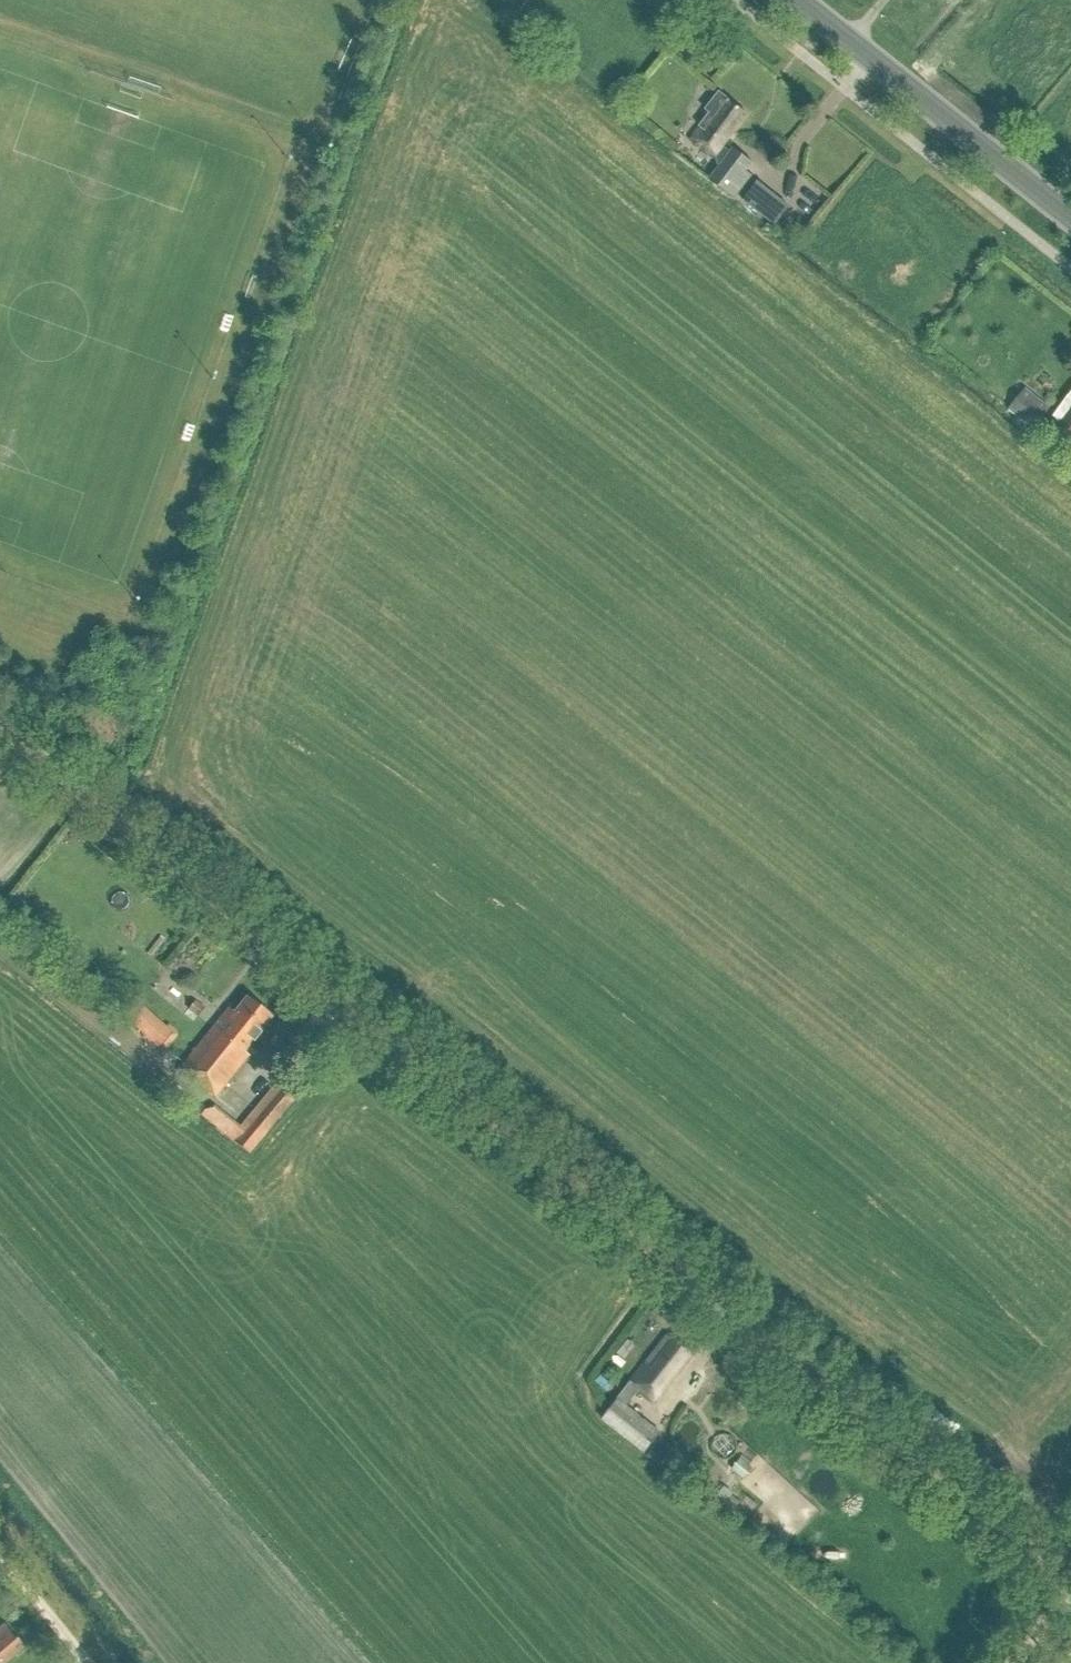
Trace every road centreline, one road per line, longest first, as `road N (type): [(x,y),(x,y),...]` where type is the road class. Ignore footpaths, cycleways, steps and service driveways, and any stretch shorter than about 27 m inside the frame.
road 1 (unclassified): [(1070,1583),(0,727)]
road 2 (primary): [(1070,217),(799,0)]
road 3 (track): [(0,1558),(87,1662)]

